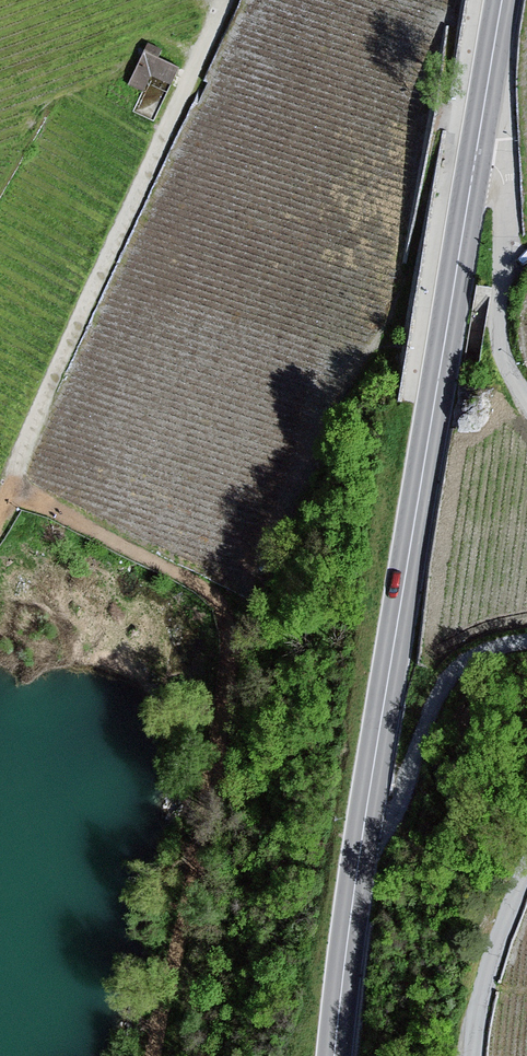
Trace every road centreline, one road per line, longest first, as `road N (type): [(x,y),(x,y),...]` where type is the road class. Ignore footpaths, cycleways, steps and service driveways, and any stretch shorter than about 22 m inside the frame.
road 1 (primary): [(502,0),(384,703),(334,1055)]
road 2 (track): [(217,0),(1,486)]
road 3 (track): [(526,642),(489,644),(437,689),(355,887)]
road 4 (track): [(487,92),(504,183),(497,329),(526,398)]
road 5 (track): [(526,878),(483,1000),(475,1055)]

